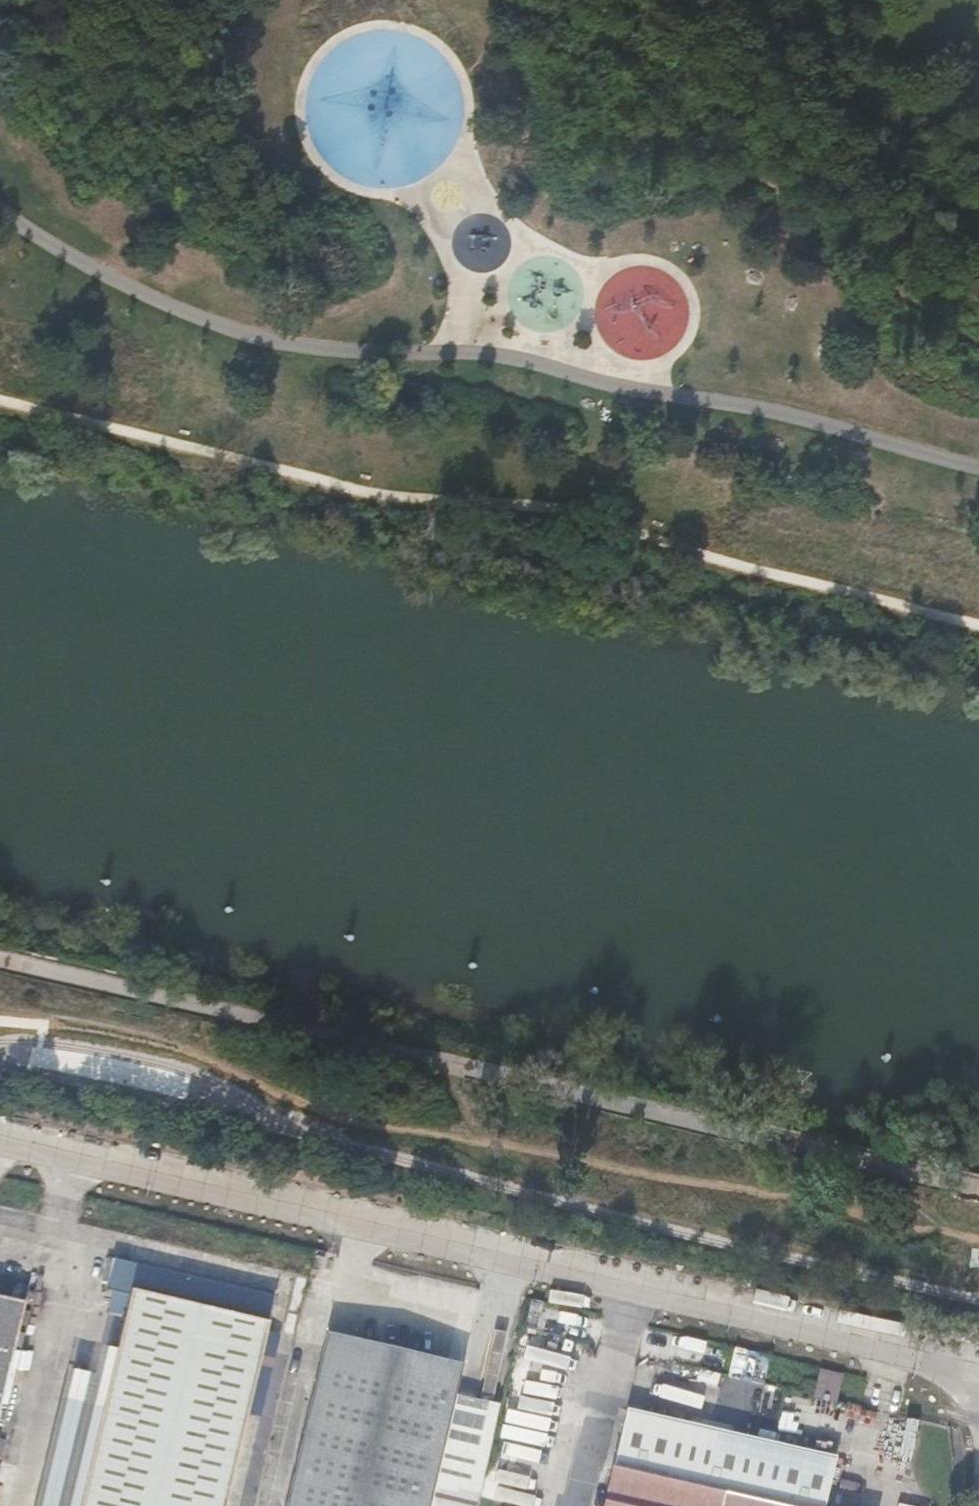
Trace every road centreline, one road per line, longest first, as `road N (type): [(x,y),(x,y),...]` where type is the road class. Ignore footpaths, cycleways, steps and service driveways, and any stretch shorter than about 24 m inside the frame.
road 1 (unclassified): [(978,1369),(0,1136)]

